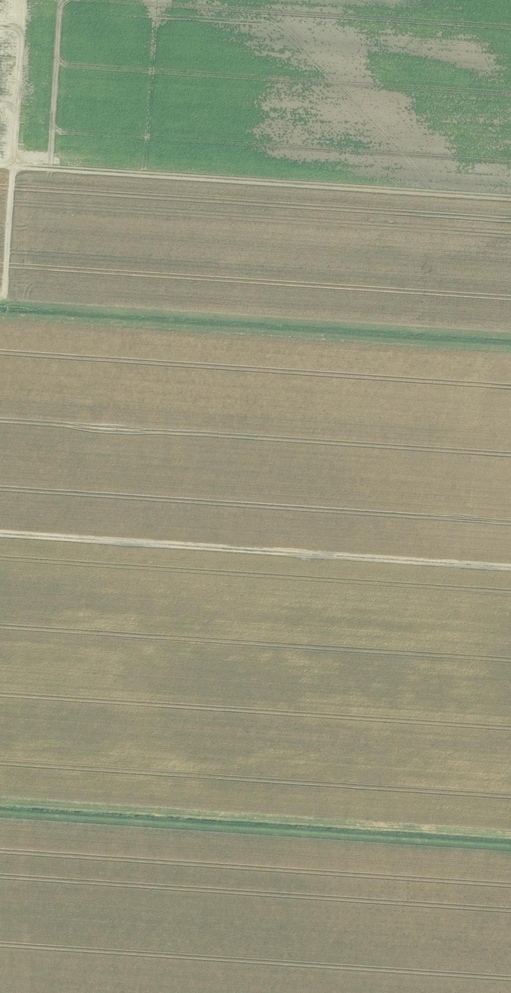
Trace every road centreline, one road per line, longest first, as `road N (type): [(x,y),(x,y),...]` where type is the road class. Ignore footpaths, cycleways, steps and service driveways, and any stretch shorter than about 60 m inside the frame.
road 1 (track): [(510,568),(0,534)]

